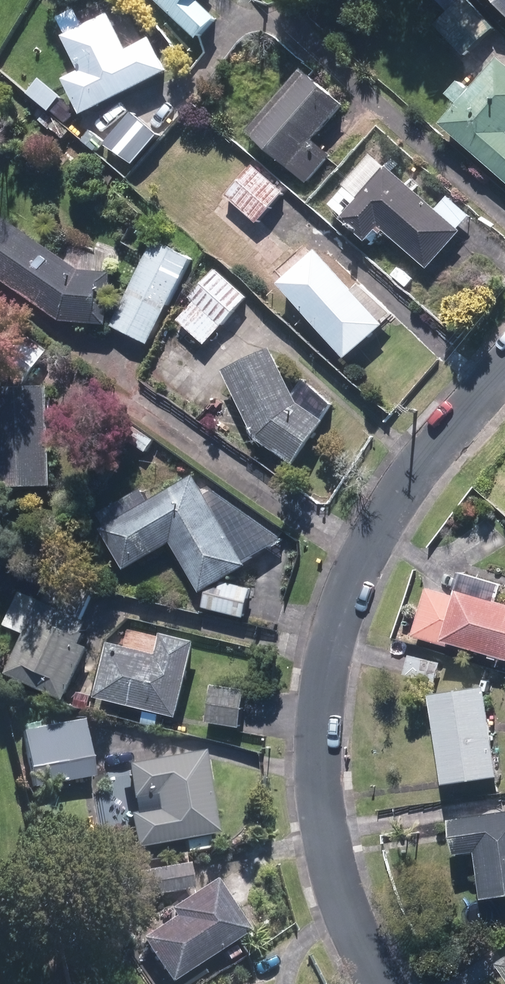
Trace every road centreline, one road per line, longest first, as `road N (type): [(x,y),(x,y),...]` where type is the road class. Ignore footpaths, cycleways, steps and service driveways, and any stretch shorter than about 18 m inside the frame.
road 1 (residential): [(380,983),(333,868),(319,771),(322,666),(364,556),(423,462),(504,371)]

